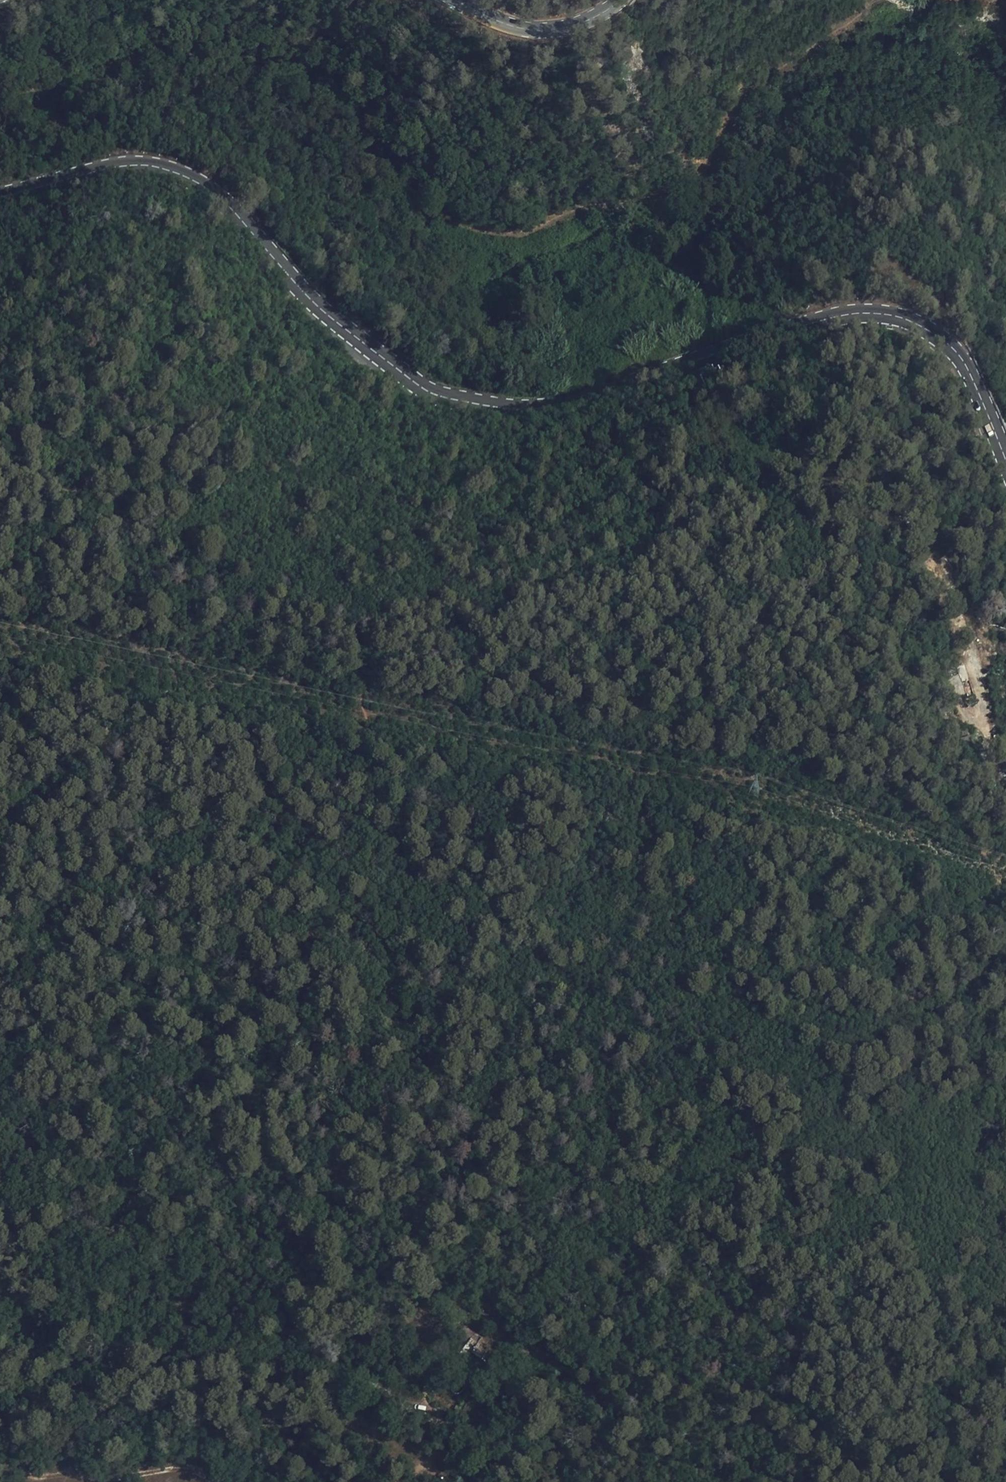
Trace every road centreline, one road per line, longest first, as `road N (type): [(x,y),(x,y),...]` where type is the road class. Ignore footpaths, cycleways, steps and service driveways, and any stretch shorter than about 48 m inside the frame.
road 1 (secondary): [(0,195),(109,169),(173,173),(203,185),(312,299),(391,365),(423,387),(500,408),(575,399),(849,313),(910,320),(944,338),(964,363),(1005,461)]
road 2 (track): [(1005,800),(965,622),(938,555),(880,504),(781,465),(708,386)]
road 3 (secondary): [(620,0),(593,19),(556,27),(504,23),(455,0)]

